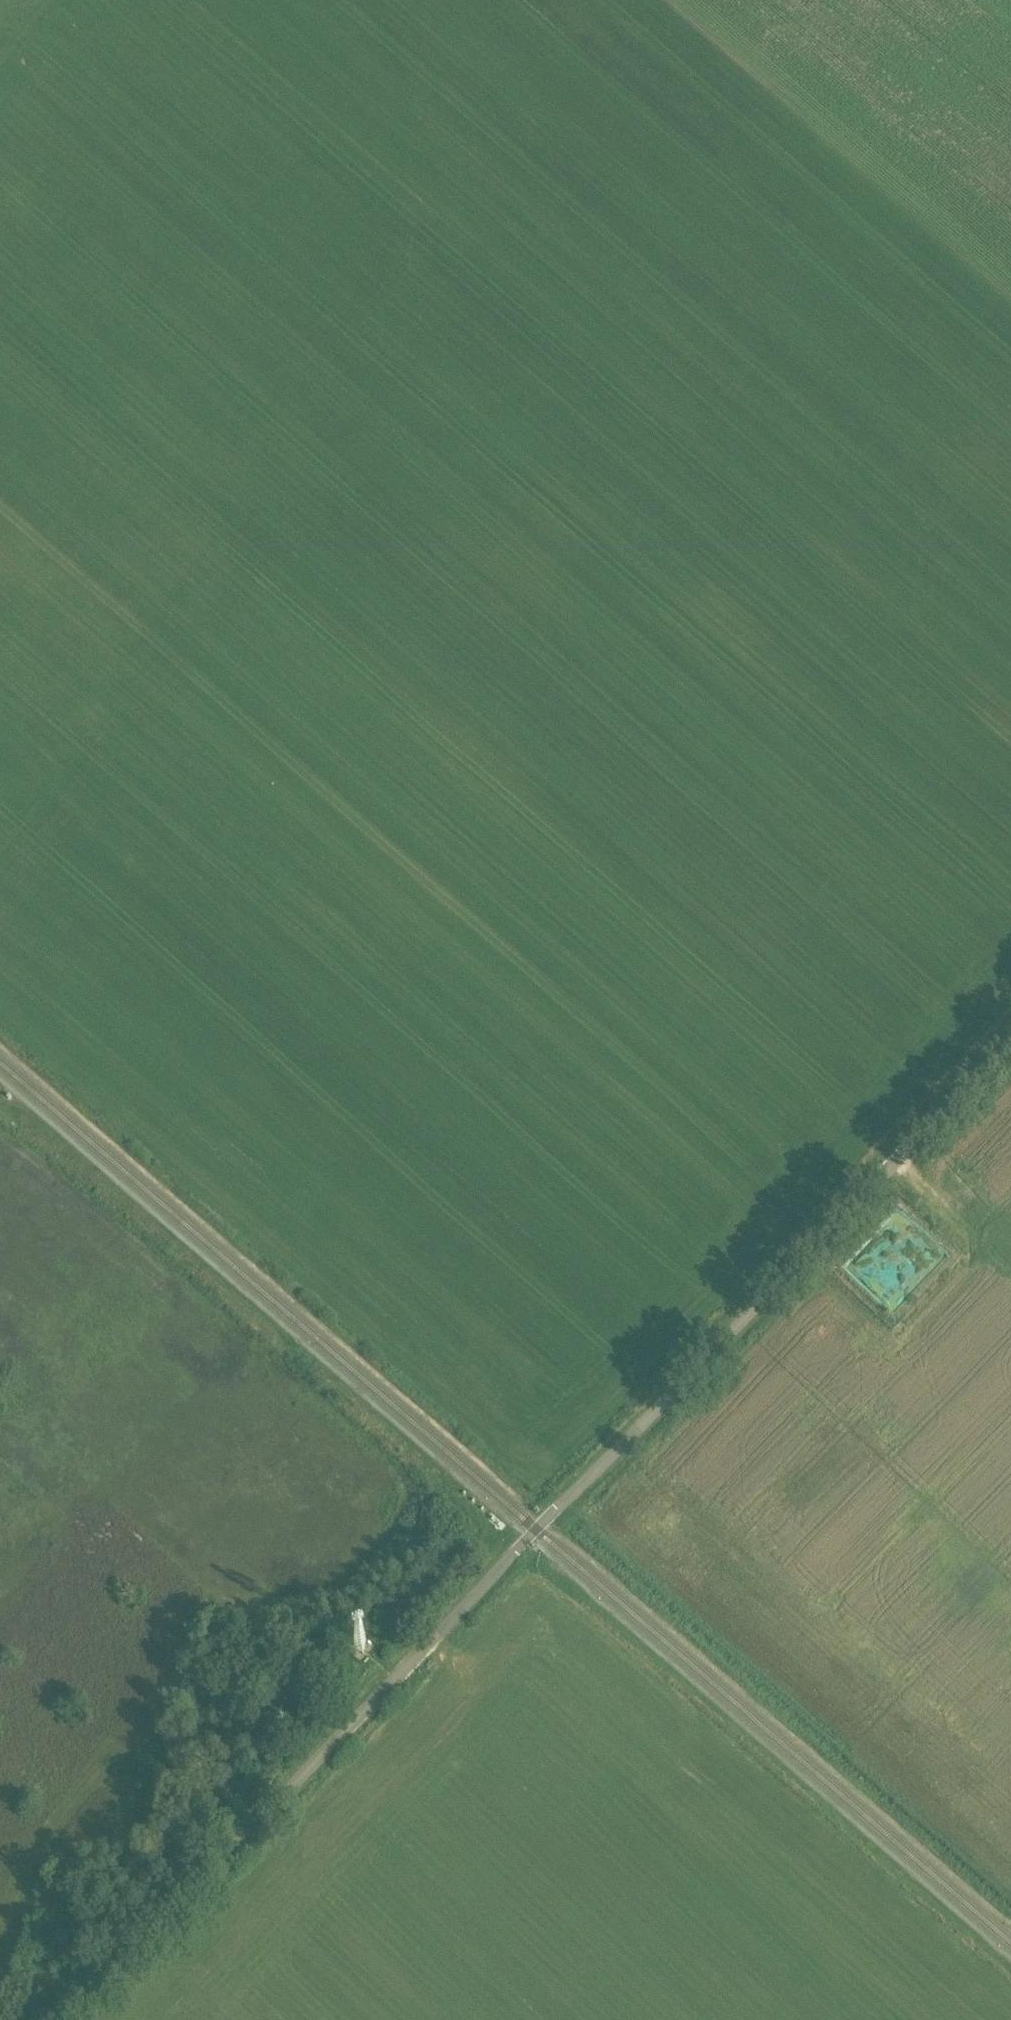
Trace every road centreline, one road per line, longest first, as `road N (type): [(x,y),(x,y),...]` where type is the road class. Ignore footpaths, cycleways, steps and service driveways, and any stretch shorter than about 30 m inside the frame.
road 1 (unclassified): [(61,2019),(1010,1044)]

